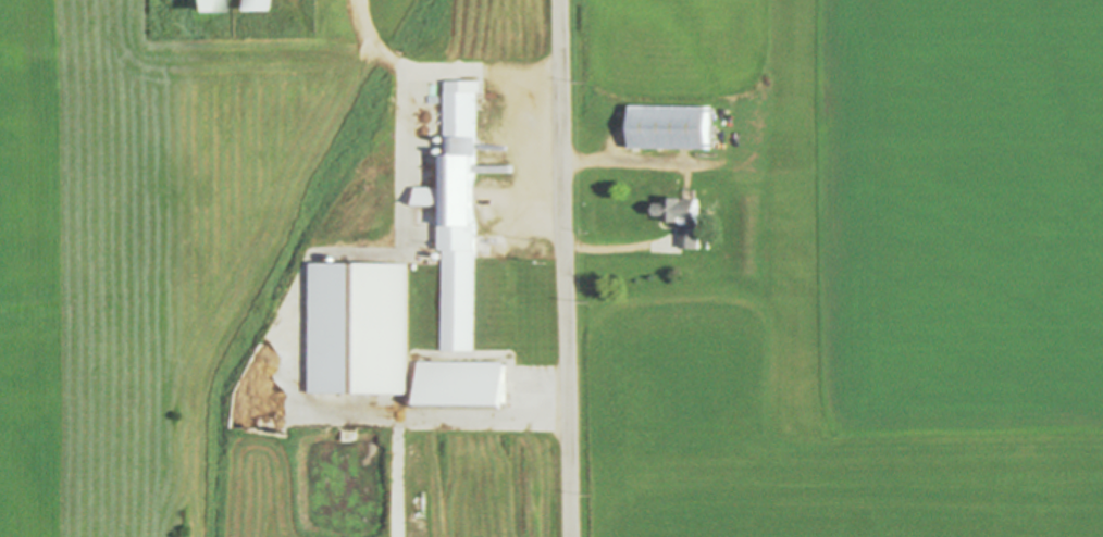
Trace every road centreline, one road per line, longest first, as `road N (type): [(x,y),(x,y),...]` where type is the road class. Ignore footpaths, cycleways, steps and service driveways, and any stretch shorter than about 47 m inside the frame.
road 1 (residential): [(569,536),(560,0)]

